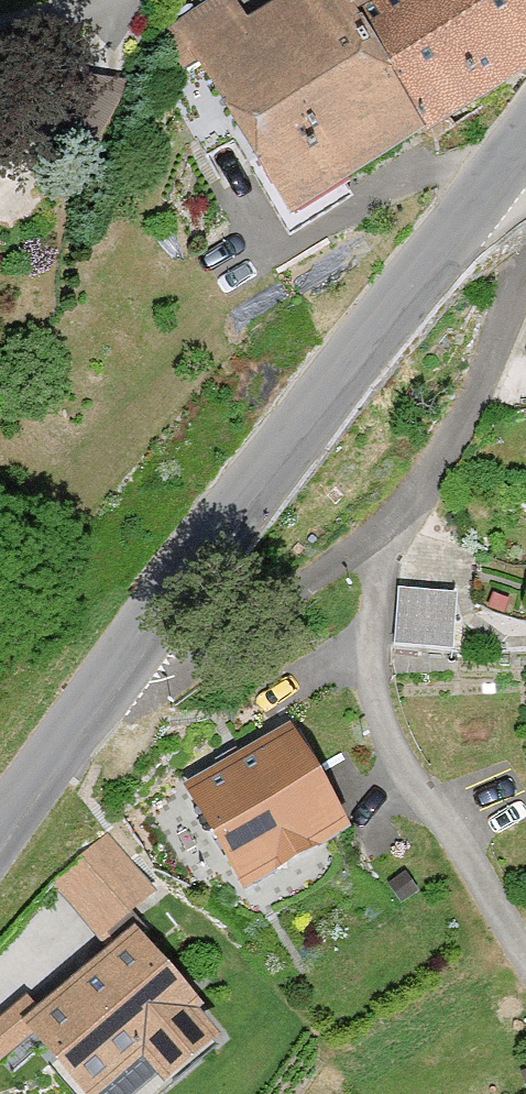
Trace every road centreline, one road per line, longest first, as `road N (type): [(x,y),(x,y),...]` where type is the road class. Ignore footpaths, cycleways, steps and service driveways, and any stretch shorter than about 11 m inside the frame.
road 1 (tertiary): [(525,119),(0,839)]
road 2 (residential): [(525,266),(380,568),(371,695),(525,962)]

